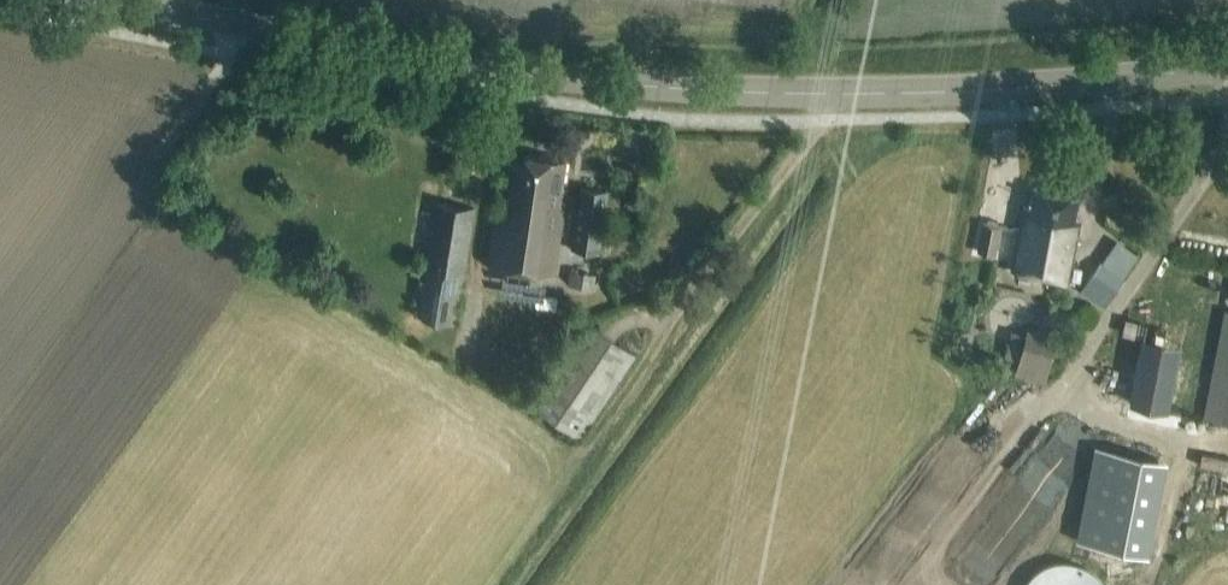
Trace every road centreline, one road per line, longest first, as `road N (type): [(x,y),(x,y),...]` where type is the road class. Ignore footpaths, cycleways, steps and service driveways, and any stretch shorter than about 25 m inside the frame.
road 1 (tertiary): [(1227,68),(1007,91),(676,90),(405,53),(138,0)]

